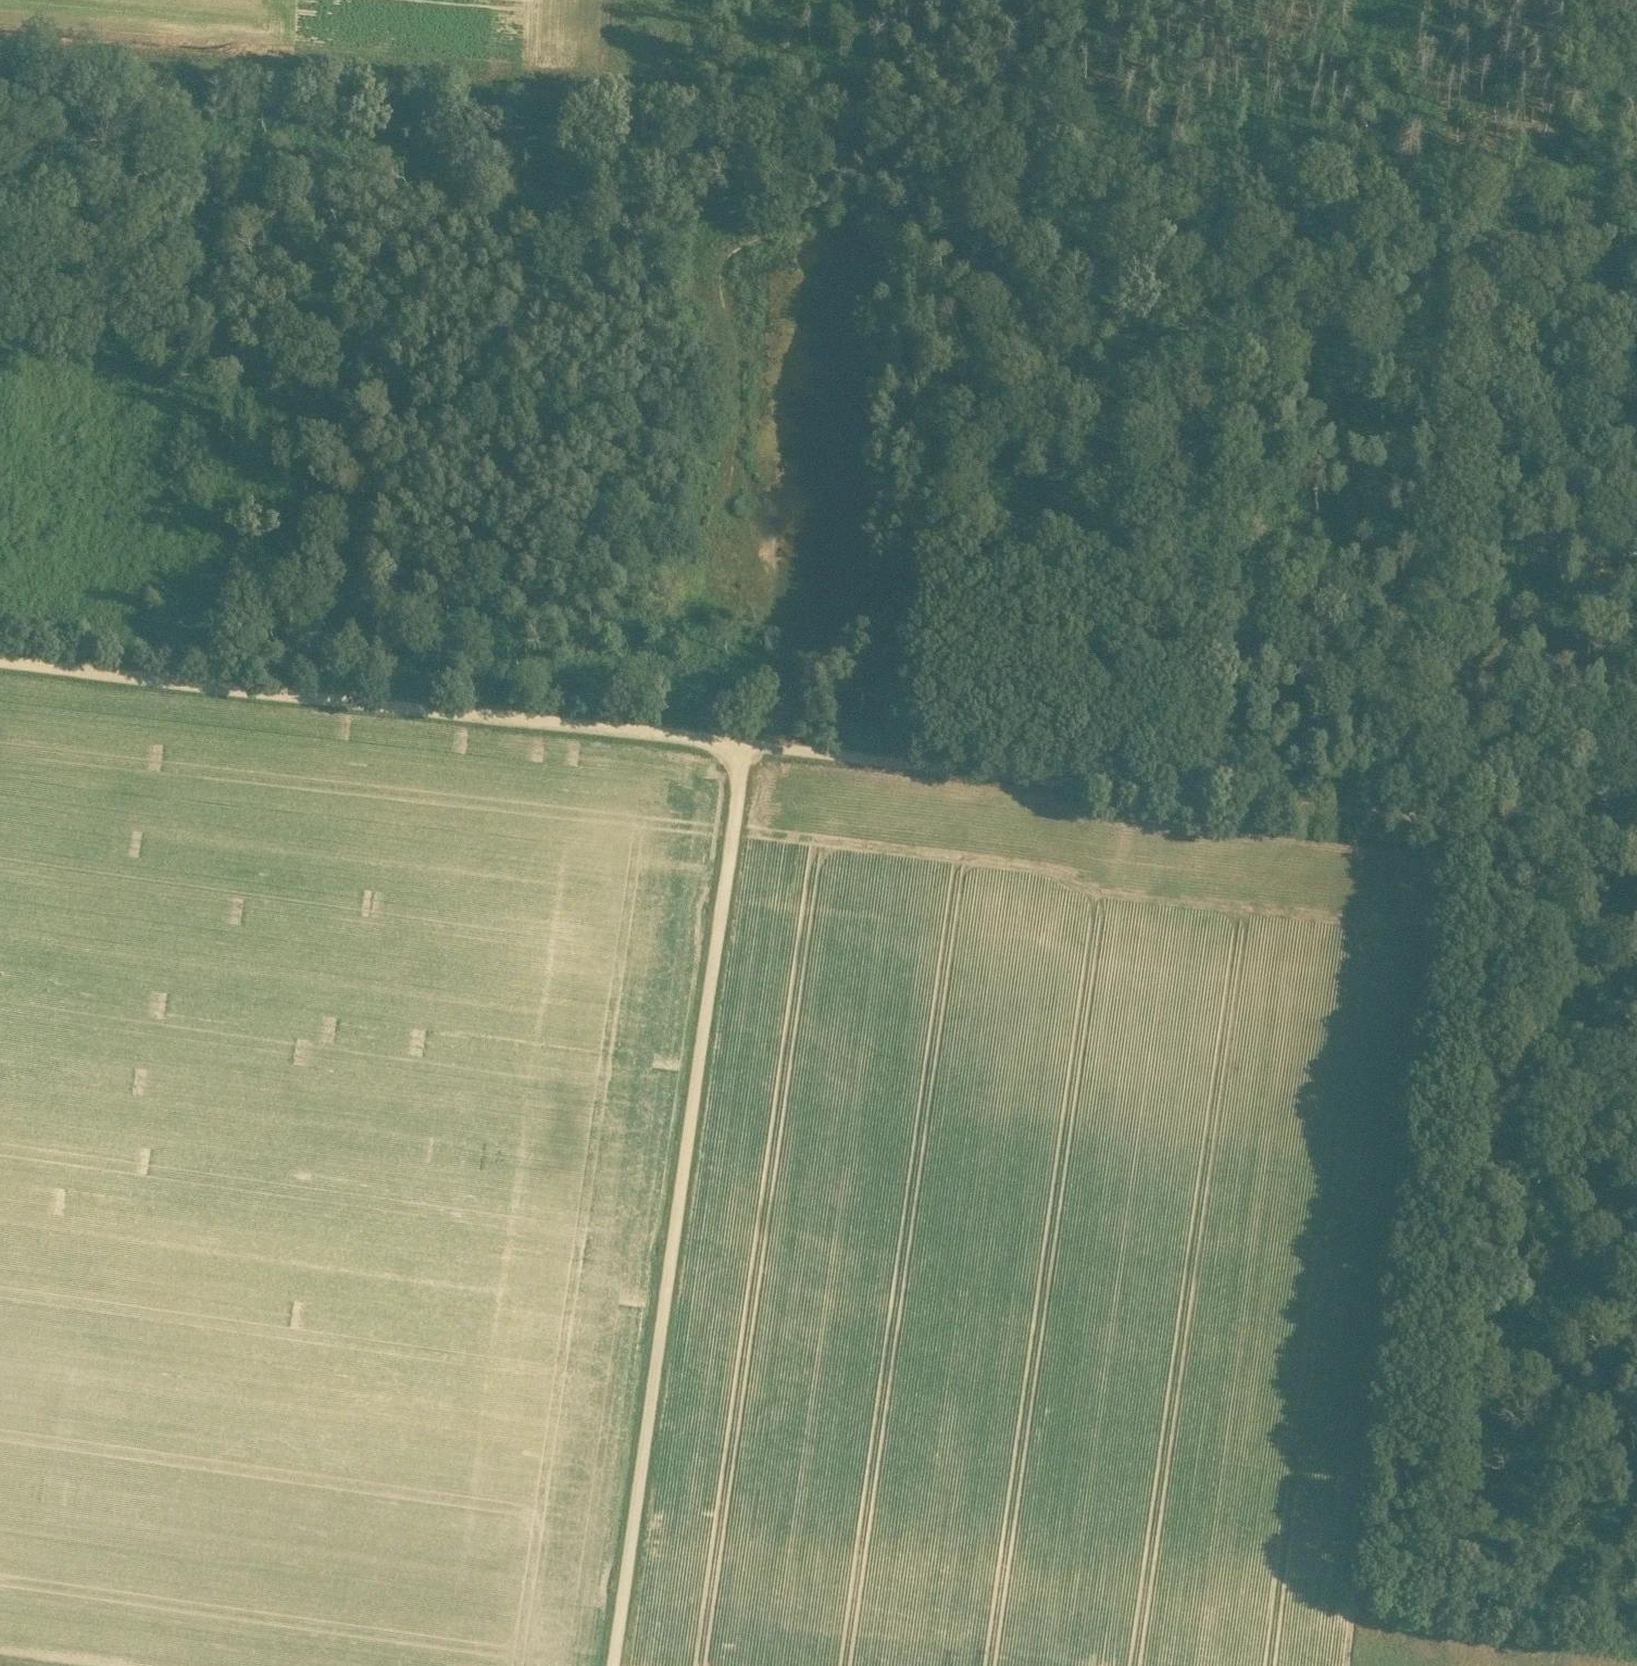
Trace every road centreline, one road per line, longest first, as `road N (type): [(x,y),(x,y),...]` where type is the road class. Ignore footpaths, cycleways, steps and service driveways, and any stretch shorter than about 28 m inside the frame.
road 1 (track): [(0,659),(1636,843)]
road 2 (track): [(619,1665),(756,742)]

